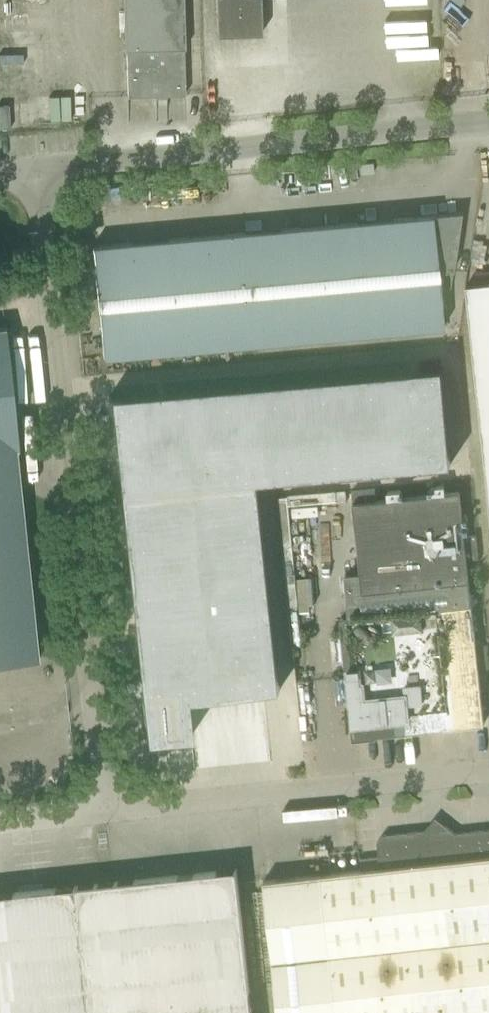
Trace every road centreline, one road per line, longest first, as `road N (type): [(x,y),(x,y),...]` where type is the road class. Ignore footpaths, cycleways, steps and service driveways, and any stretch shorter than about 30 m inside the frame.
road 1 (unclassified): [(106,810),(35,174)]
road 2 (unclassified): [(35,174),(488,122)]
road 3 (unclassified): [(106,810),(488,769)]

